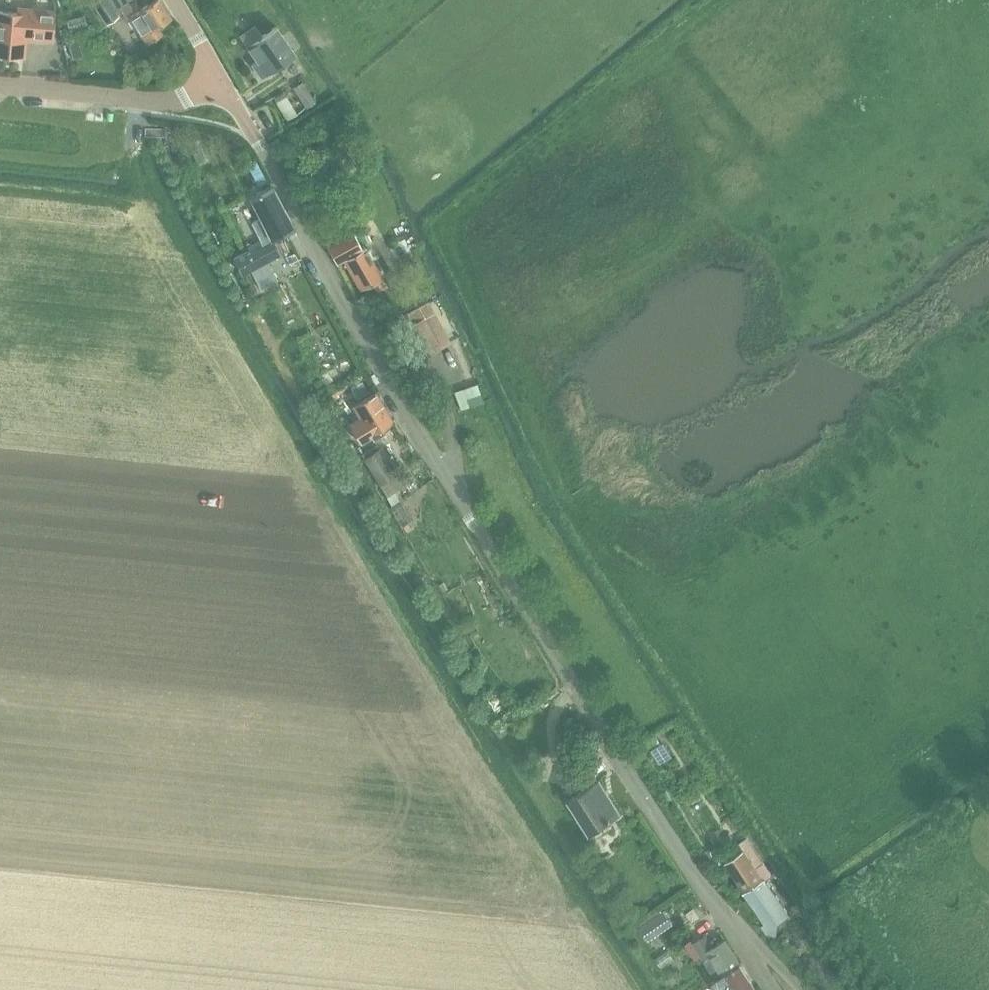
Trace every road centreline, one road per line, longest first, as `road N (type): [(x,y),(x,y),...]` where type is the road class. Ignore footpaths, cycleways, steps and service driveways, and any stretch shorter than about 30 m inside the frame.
road 1 (unclassified): [(770,989),(514,587),(220,81)]
road 2 (residential): [(0,87),(158,102),(220,81)]

